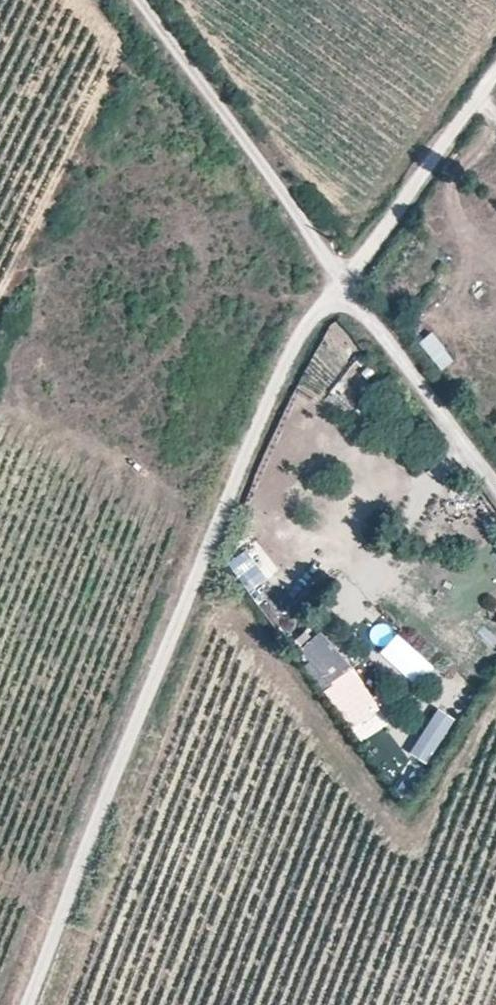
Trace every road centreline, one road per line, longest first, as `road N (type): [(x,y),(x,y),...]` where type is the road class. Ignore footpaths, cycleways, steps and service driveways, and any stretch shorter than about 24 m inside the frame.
road 1 (unclassified): [(33,1004),(302,342),(349,290)]
road 2 (track): [(349,290),(139,0)]
road 3 (unclassified): [(349,290),(495,79)]
road 4 (unclassified): [(349,290),(495,486)]

